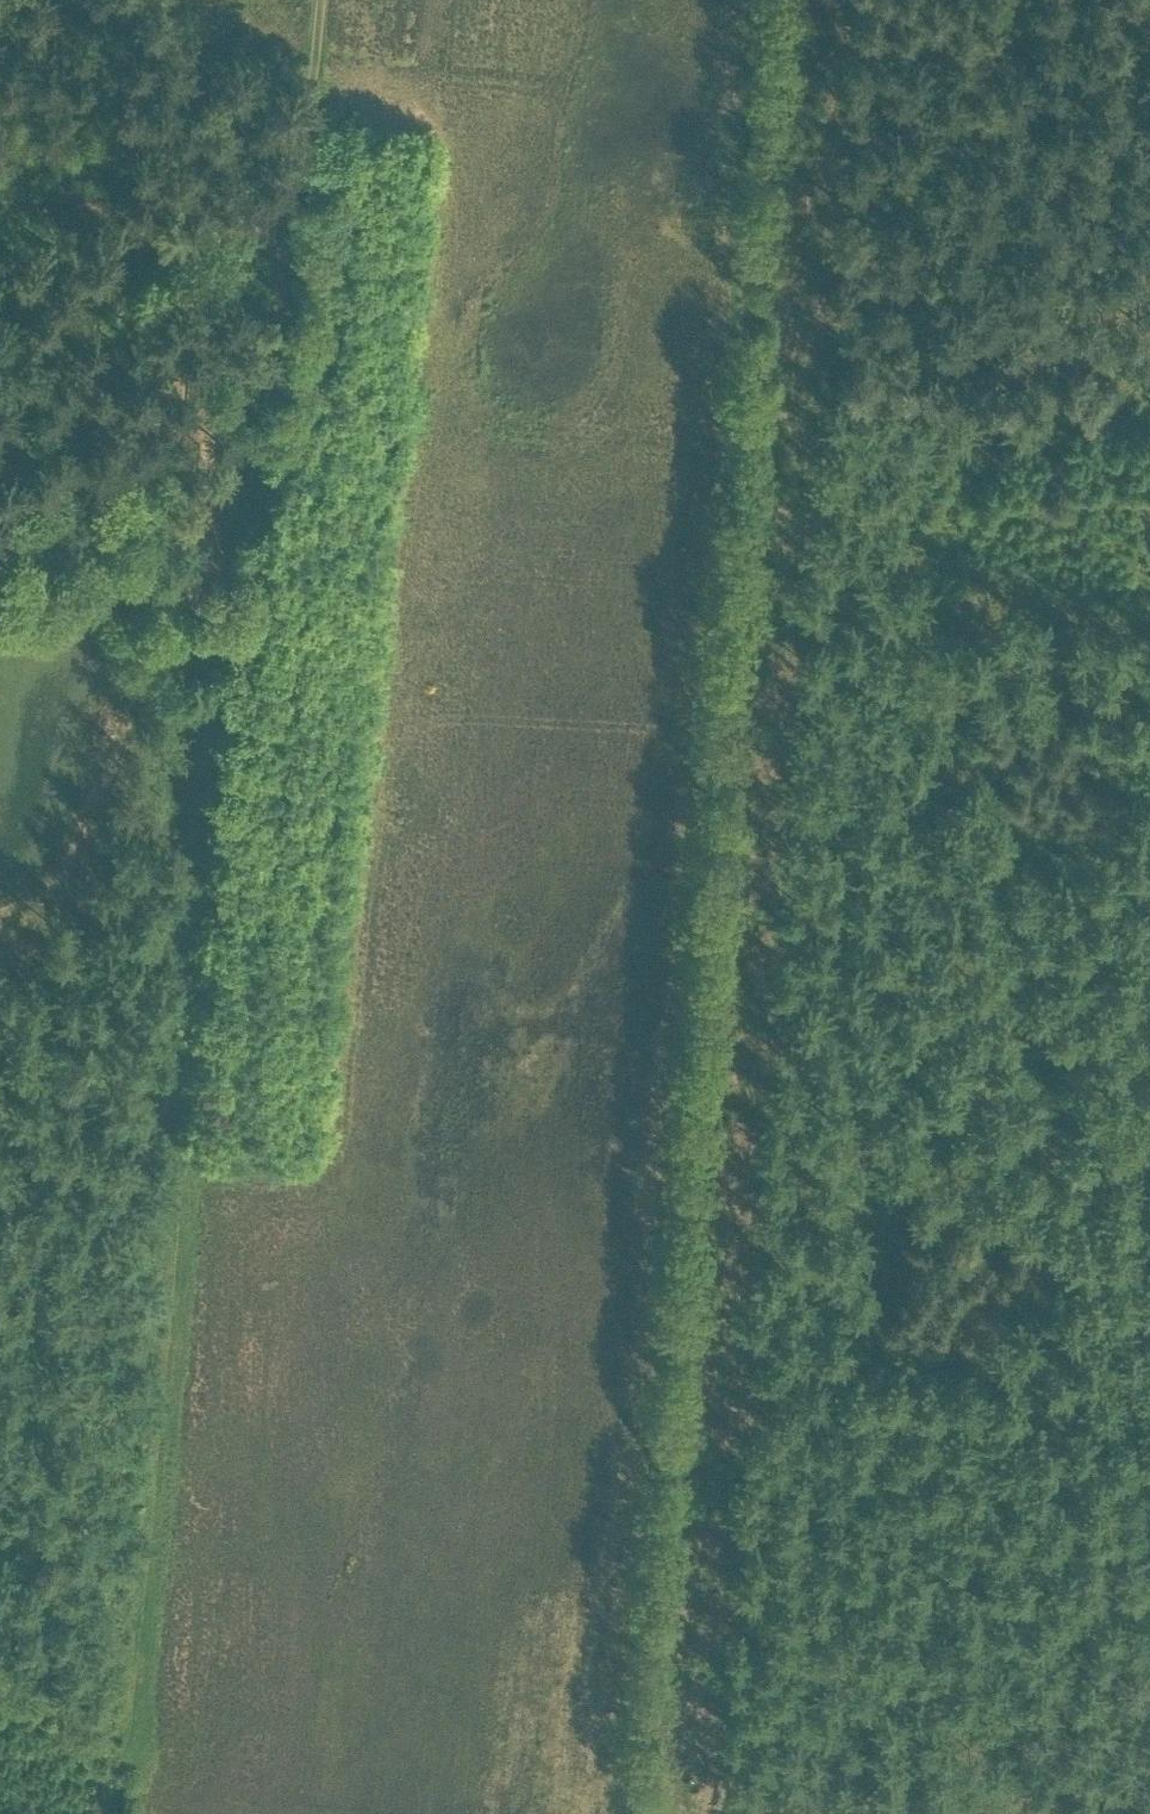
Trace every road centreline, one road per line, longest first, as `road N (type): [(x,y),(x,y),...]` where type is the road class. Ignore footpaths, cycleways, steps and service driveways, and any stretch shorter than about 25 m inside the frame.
road 1 (track): [(626,1813),(767,0)]
road 2 (track): [(0,179),(300,223),(321,0)]

